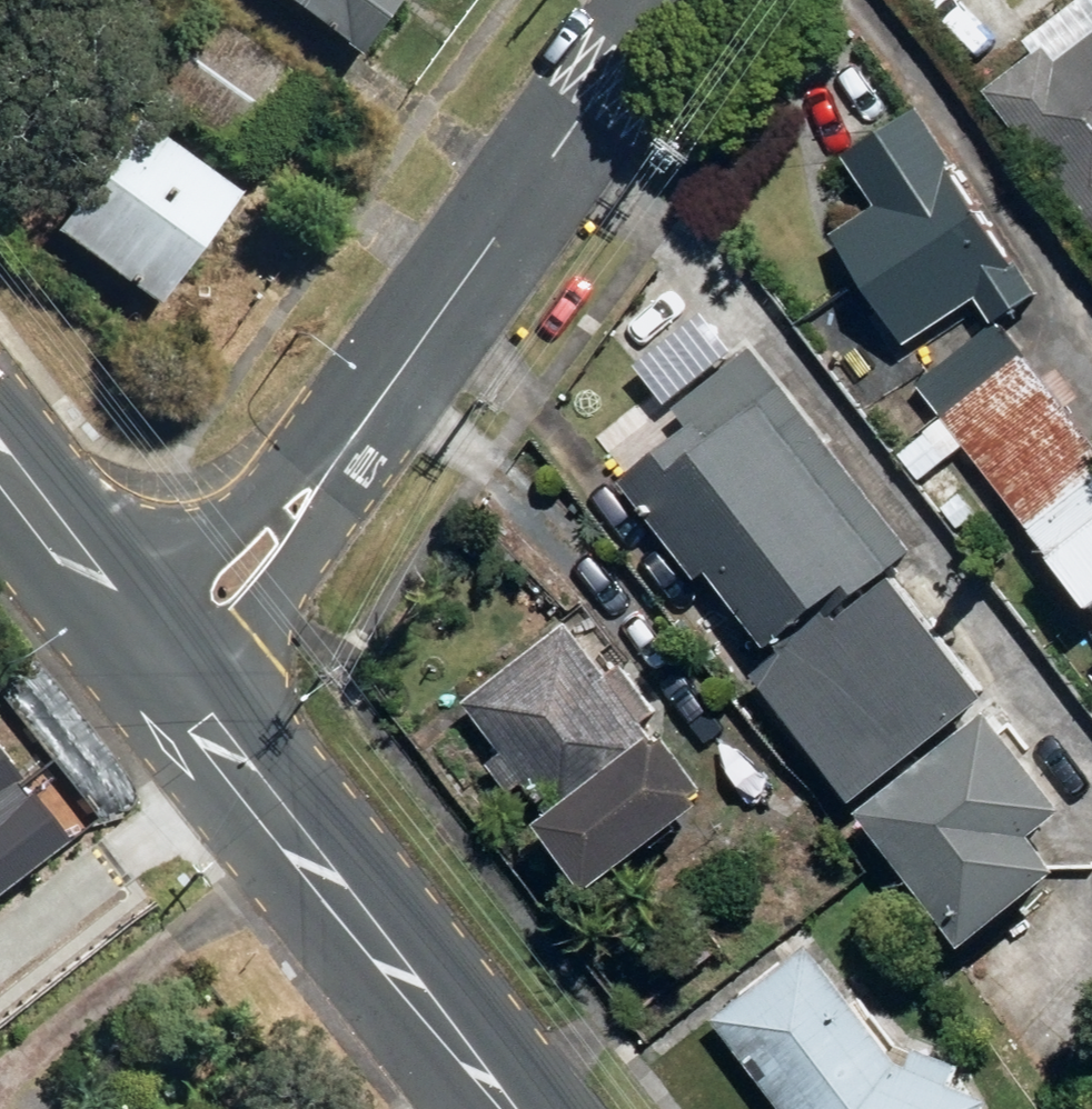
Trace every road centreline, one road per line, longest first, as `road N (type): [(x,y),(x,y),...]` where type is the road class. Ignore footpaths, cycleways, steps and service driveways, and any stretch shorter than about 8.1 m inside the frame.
road 1 (tertiary): [(343,452),(675,0)]
road 2 (tertiary): [(184,698),(506,1108)]
road 3 (tertiary): [(343,452),(327,525),(184,698)]
road 4 (tertiary): [(128,625),(278,488),(343,452)]
road 5 (tertiary): [(0,462),(128,625)]

